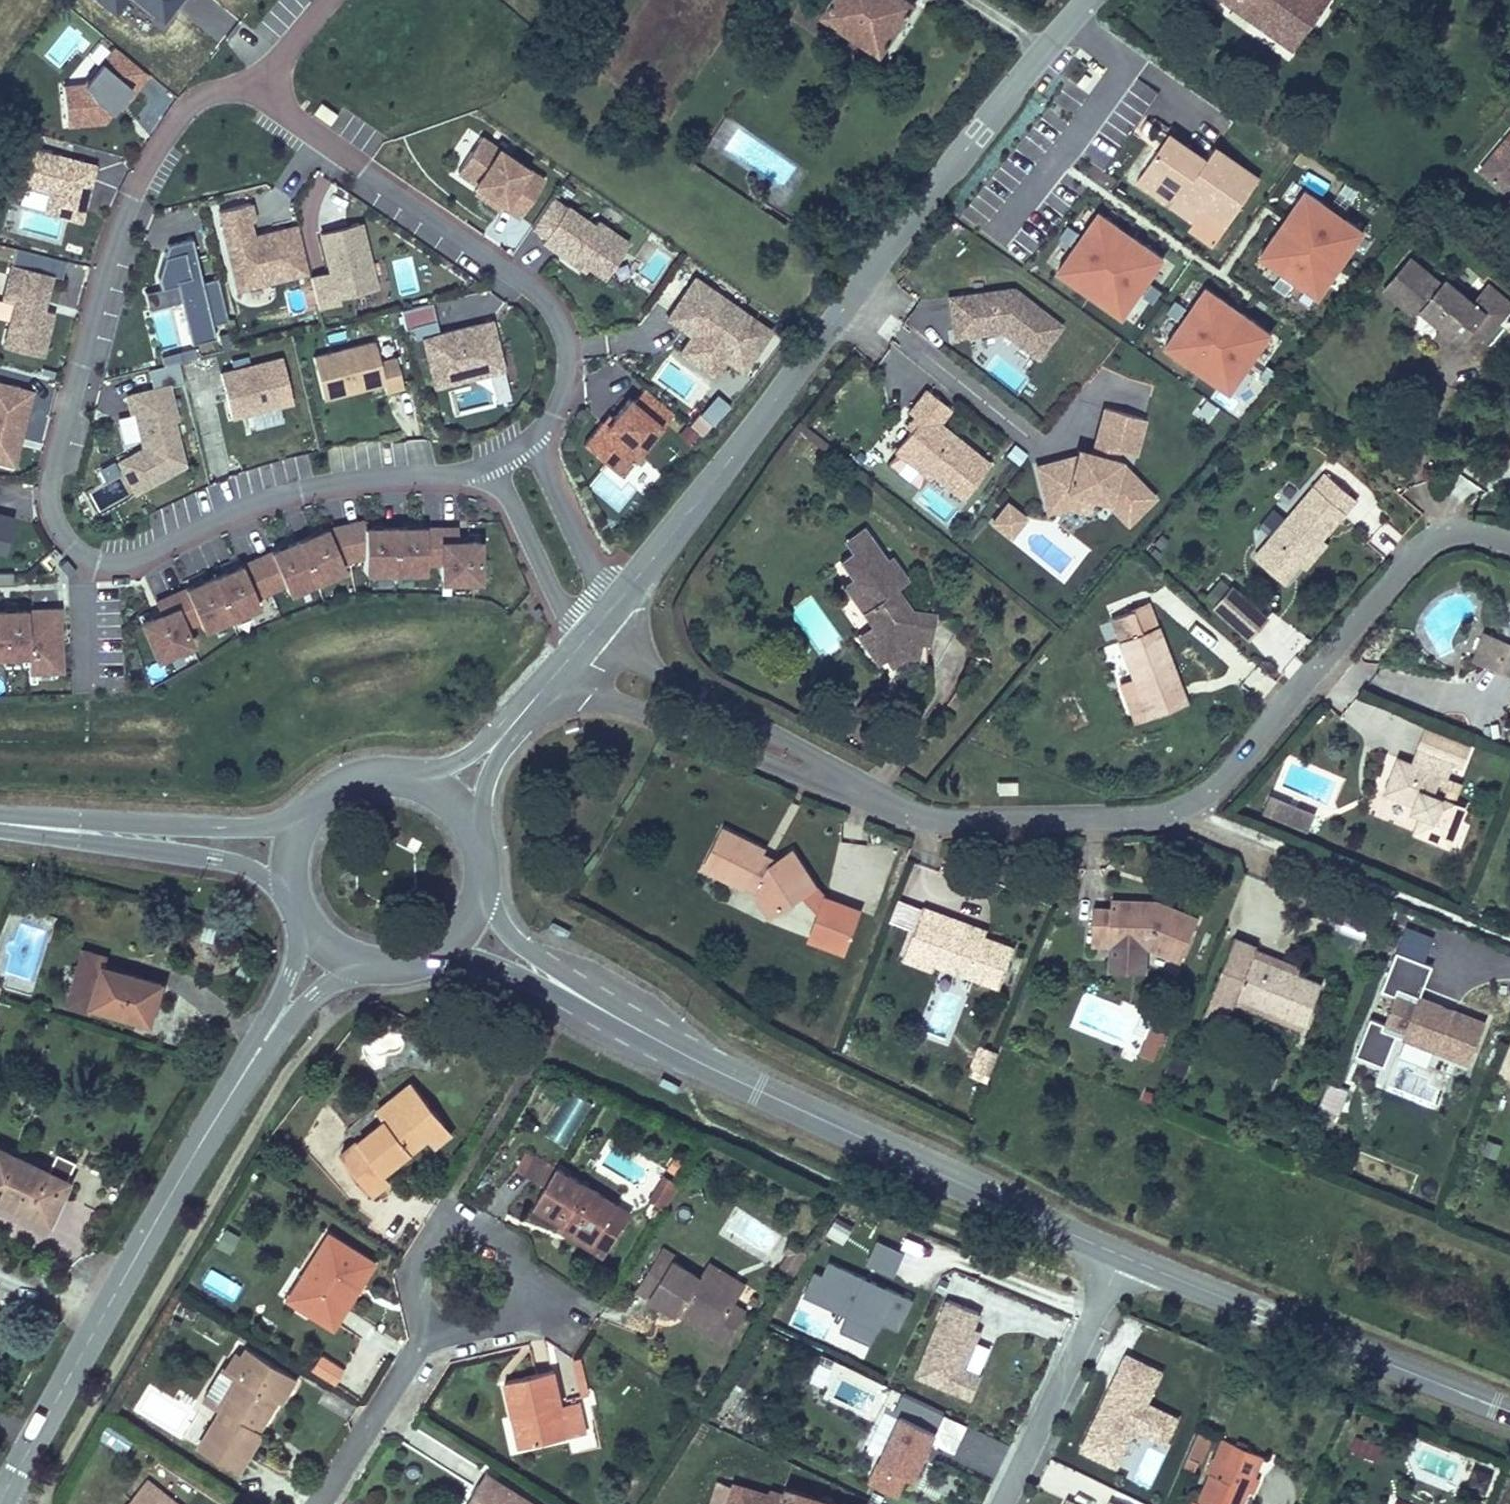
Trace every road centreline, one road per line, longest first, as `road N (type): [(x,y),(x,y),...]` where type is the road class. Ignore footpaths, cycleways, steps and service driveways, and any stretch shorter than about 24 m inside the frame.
road 1 (residential): [(258,94),(217,90),(179,115),(124,214),(50,485),(64,545),(78,559),(111,570),(232,512),(310,489),(492,466)]
road 2 (tertiary): [(611,609),(973,137),(1090,0)]
road 3 (residential): [(924,819),(1149,819),(1176,812),(1226,776),(1413,552),(1468,533),(1509,545)]
road 4 (residential): [(532,441),(551,416),(565,373),(560,326),(547,303),(258,94)]
road 5 (tertiary): [(240,1075),(0,1503)]
road 6 (tertiary): [(693,1060),(1125,1257)]
road 7 (tertiary): [(1125,1257),(1509,1408)]
road 8 (residential): [(552,681),(924,819)]
road 9 (residential): [(924,819),(699,699),(599,625)]
road 10 (tertiary): [(11,819),(229,856),(291,896)]
road 11 (tertiary): [(305,811),(187,824),(11,819)]
road 12 (tertiary): [(445,947),(693,1060)]
road 13 (residential): [(1125,1257),(1008,1503)]
road 14 (tertiary): [(693,1060),(657,1028),(518,941),(481,894)]
road 15 (residential): [(433,1325),(320,1503)]
road 16 (residential): [(448,1233),(486,1236),(501,1247),(516,1282),(513,1301),(488,1329),(469,1335),(433,1325)]
road 17 (residential): [(492,466),(581,648)]
road 18 (residential): [(611,609),(532,441)]
road 19 (tertiary): [(240,1075),(313,991),(363,964)]
road 20 (tertiary): [(304,924),(275,1009),(240,1075)]
road 21 (tertiary): [(536,699),(483,744),(424,777)]
road 22 (tertiary): [(468,813),(536,699)]
road 23 (tertiary): [(424,777),(392,770),(352,775),(305,811)]

